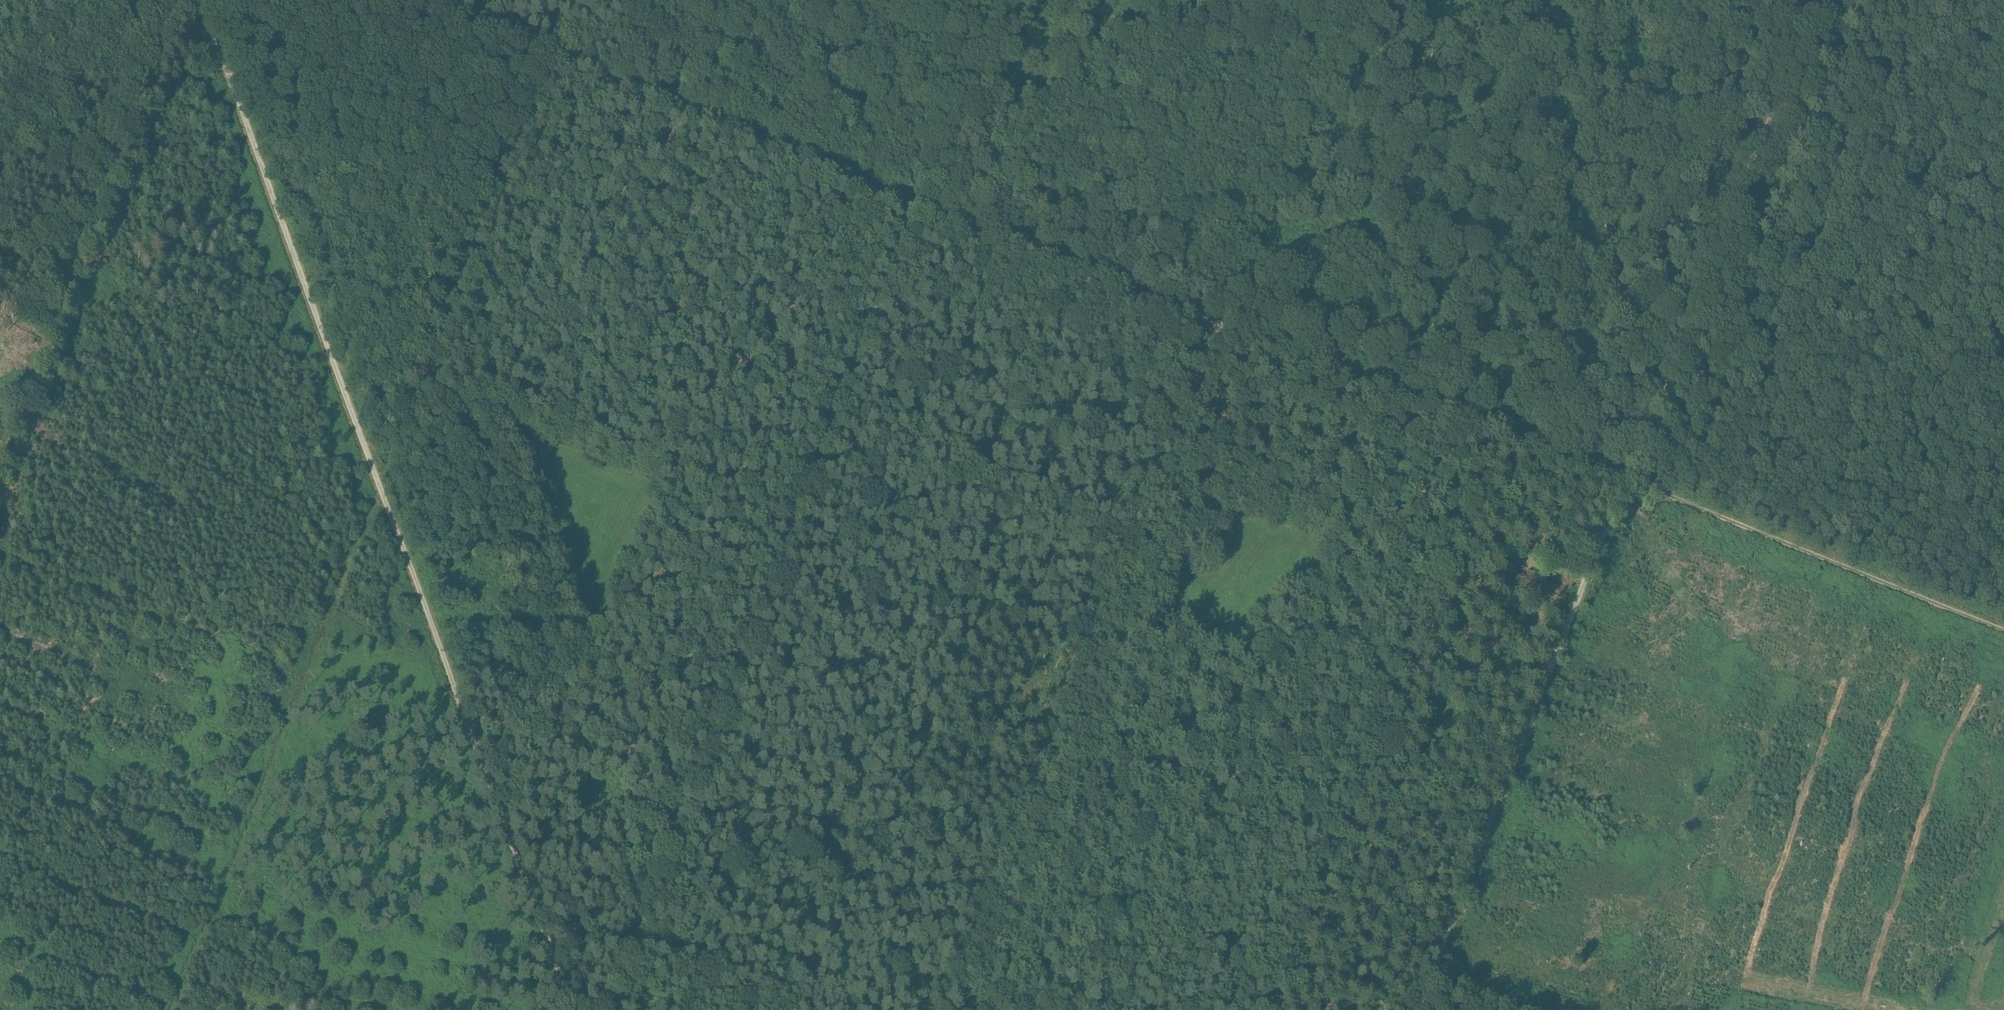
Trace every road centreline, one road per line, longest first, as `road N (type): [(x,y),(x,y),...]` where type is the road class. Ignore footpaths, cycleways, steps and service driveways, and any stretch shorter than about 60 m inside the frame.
road 1 (track): [(579,1009),(203,0)]
road 2 (track): [(1635,475),(913,200)]
road 3 (track): [(1635,475),(1423,1009)]
road 4 (track): [(384,481),(193,1009)]
road 5 (track): [(913,200),(392,0)]
road 6 (track): [(1820,0),(1635,475)]
road 7 (track): [(177,0),(140,63),(0,421)]
road 8 (track): [(2003,627),(1635,475)]
road 9 (track): [(990,0),(913,200)]

